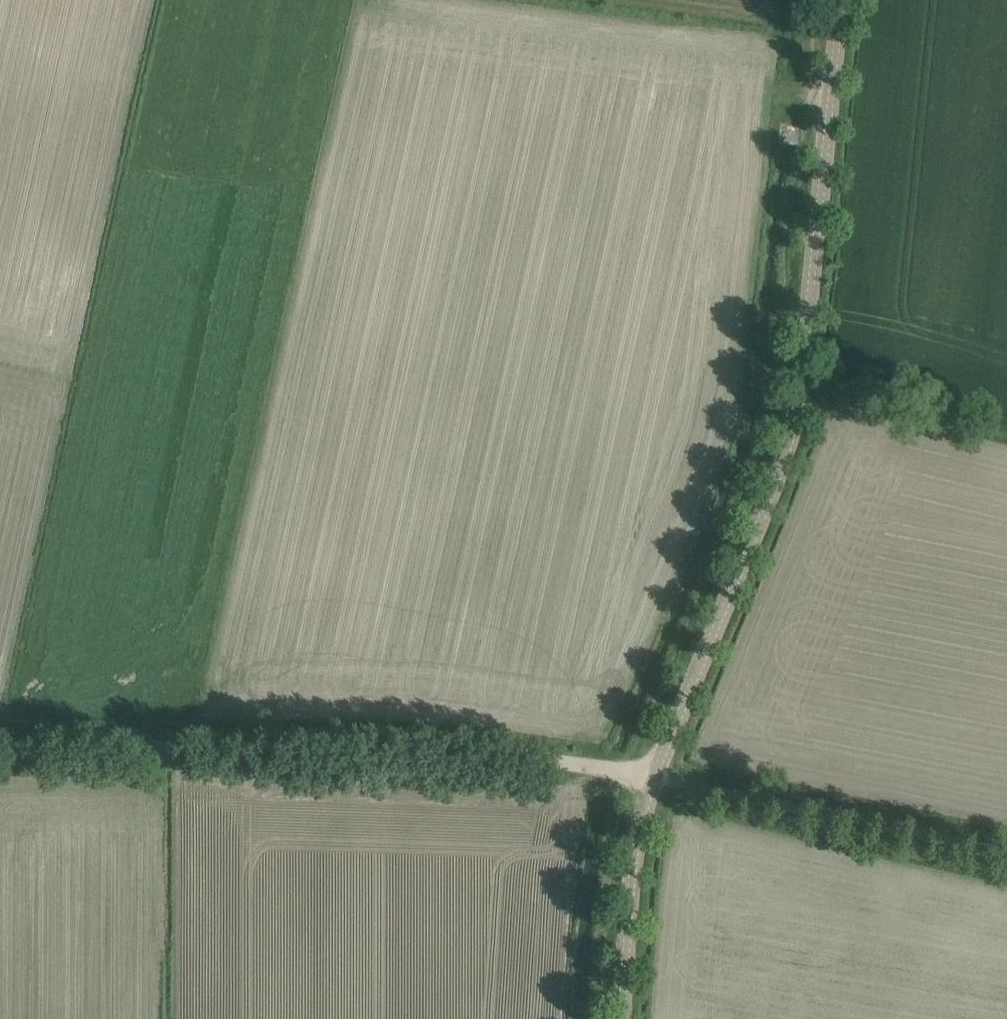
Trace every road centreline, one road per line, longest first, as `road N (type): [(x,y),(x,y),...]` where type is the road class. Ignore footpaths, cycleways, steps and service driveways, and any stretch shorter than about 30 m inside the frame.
road 1 (unclassified): [(626,1018),(638,847),(659,776),(798,435),(844,0)]
road 2 (track): [(0,752),(417,750),(659,776),(1006,848)]

